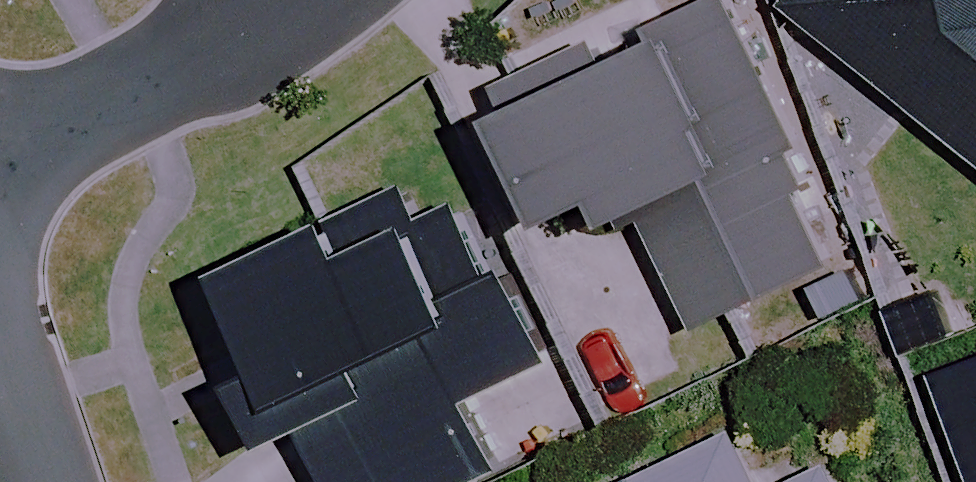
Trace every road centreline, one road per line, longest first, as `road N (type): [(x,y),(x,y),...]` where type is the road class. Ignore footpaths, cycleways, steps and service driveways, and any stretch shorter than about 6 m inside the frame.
road 1 (residential): [(0,144),(163,80),(282,0)]

